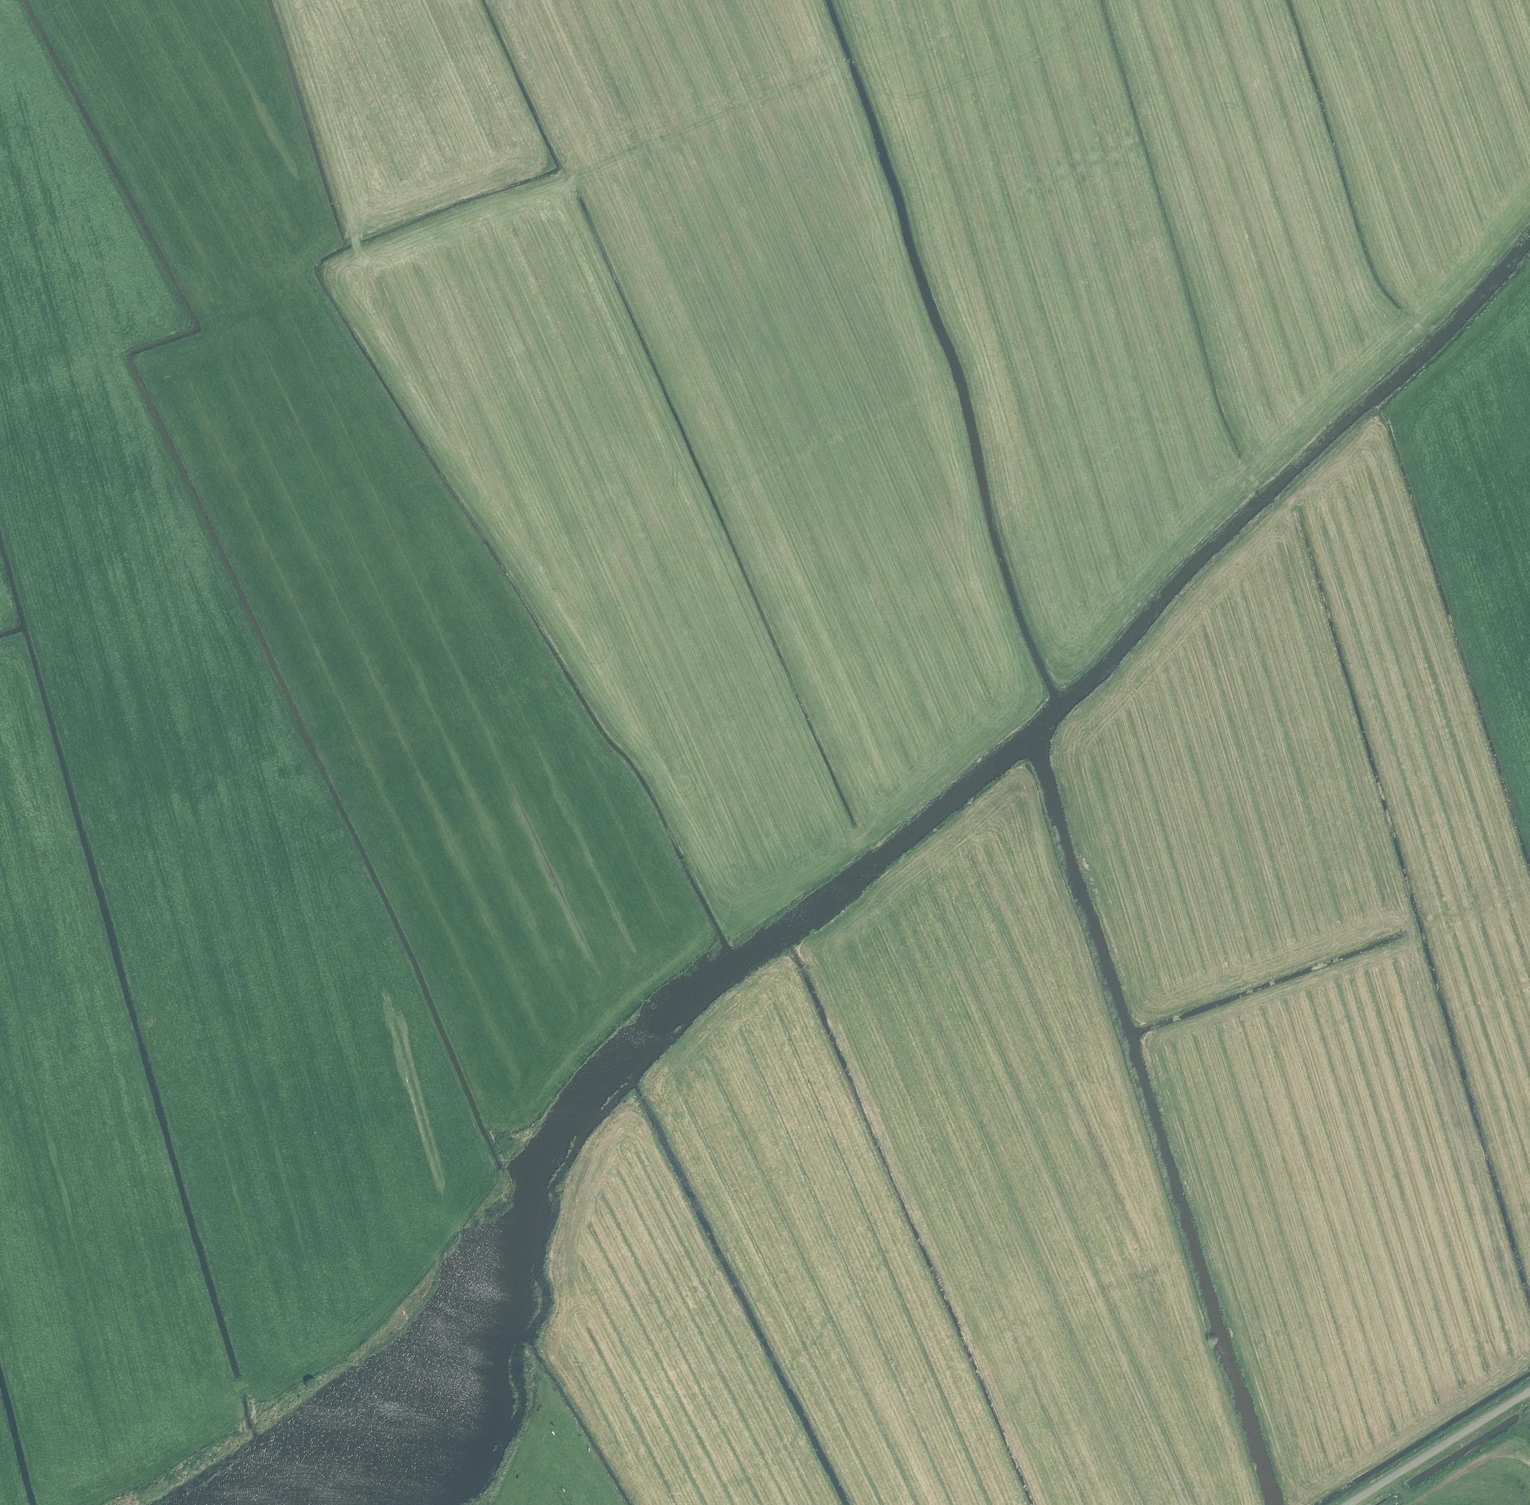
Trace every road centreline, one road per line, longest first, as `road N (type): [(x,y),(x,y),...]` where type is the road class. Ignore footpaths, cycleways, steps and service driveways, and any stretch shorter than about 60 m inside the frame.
road 1 (unclassified): [(1347,1504),(1529,1391)]

